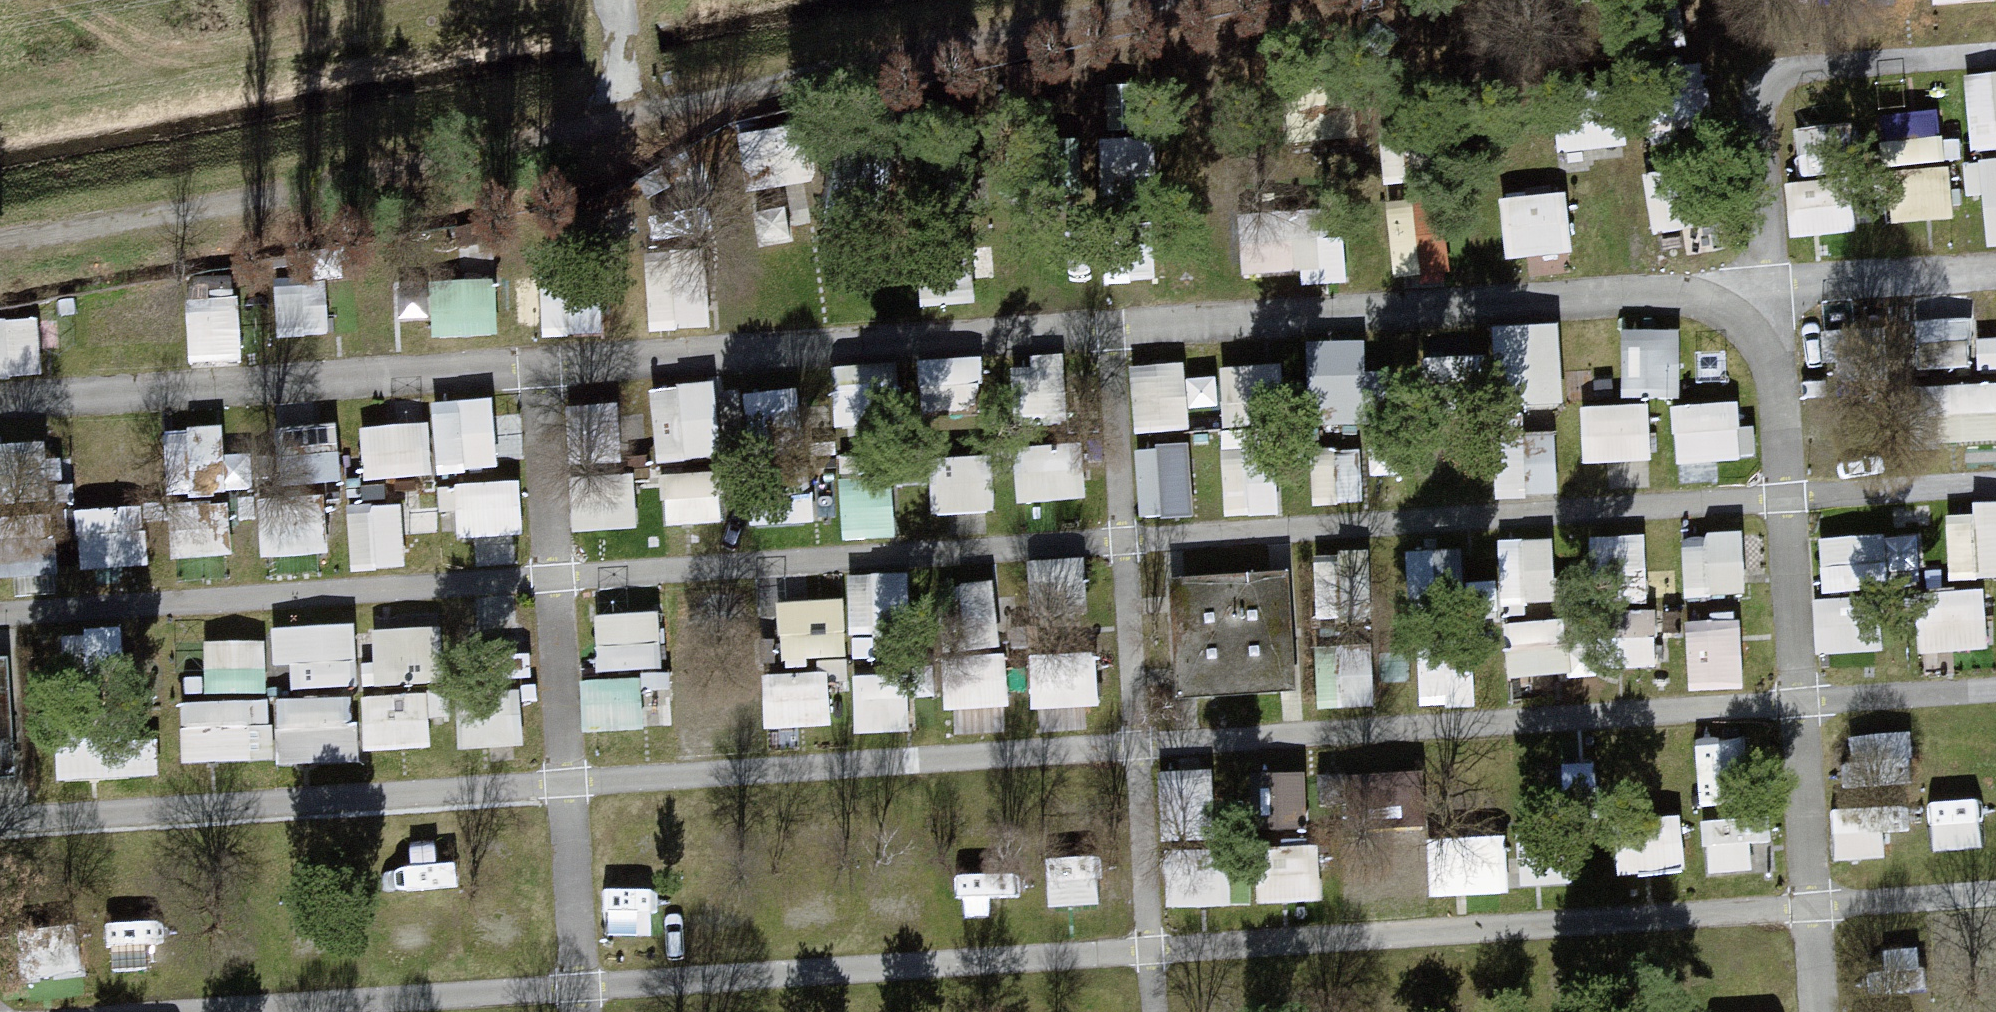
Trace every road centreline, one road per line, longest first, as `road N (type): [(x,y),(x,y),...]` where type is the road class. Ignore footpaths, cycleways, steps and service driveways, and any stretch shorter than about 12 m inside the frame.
road 1 (track): [(0,249),(558,149),(628,127),(605,0)]

